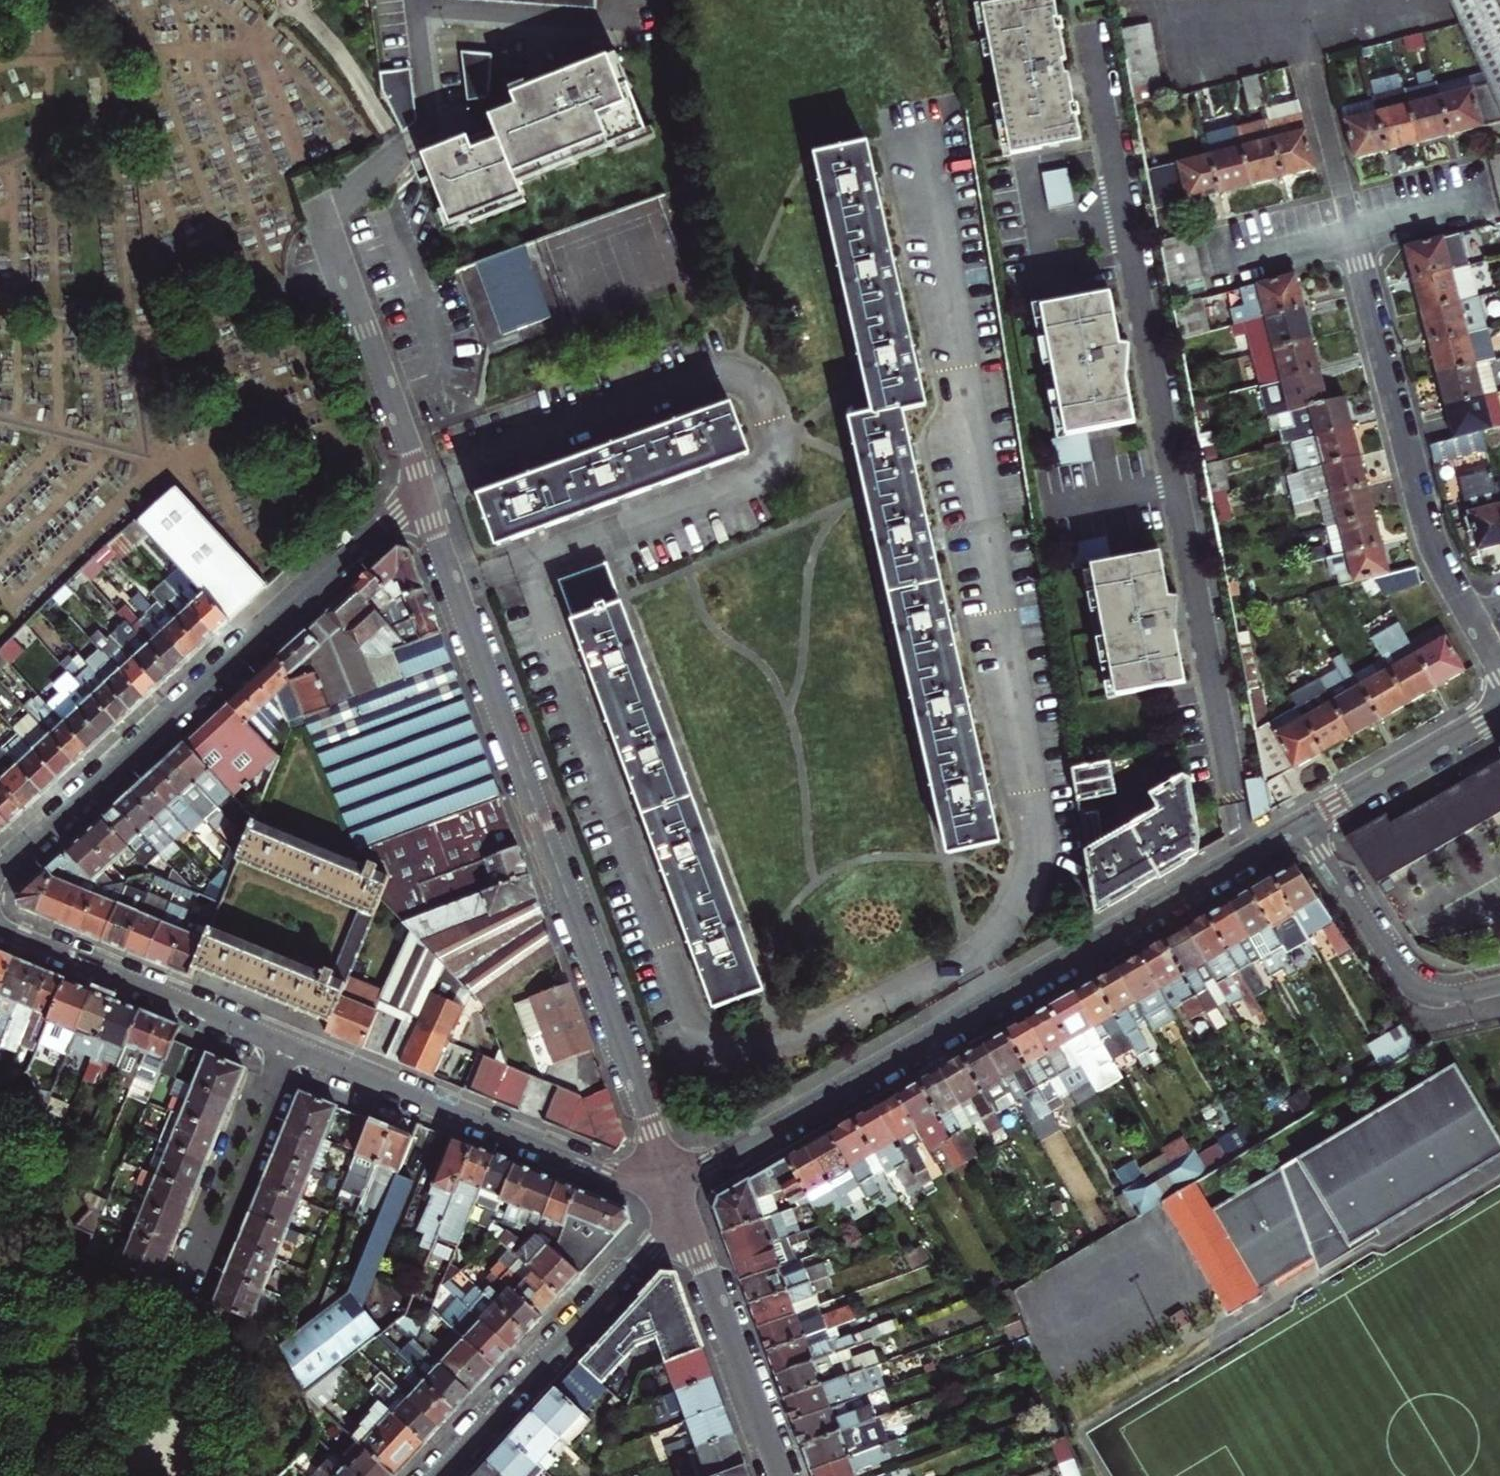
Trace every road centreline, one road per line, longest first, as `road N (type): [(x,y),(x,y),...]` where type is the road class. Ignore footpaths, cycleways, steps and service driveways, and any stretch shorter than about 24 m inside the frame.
road 1 (residential): [(418,486),(674,1189)]
road 2 (residential): [(674,1189),(1305,819)]
road 3 (residential): [(1300,28),(1419,496),(1467,610)]
road 4 (residential): [(0,871),(418,486)]
road 5 (residential): [(674,1189),(625,1181),(282,1046)]
road 6 (residential): [(444,1475),(684,1214)]
road 7 (residential): [(265,1091),(271,1110),(218,1243),(205,1248),(199,1234),(251,1100)]
road 8 (residential): [(282,1046),(0,927)]
road 9 (residential): [(322,215),(418,486)]
road 10 (residential): [(1499,983),(1440,993),(1406,977),(1305,819)]
road 11 (residential): [(684,1214),(783,1475)]
road 12 (residential): [(1305,819),(1499,711)]

